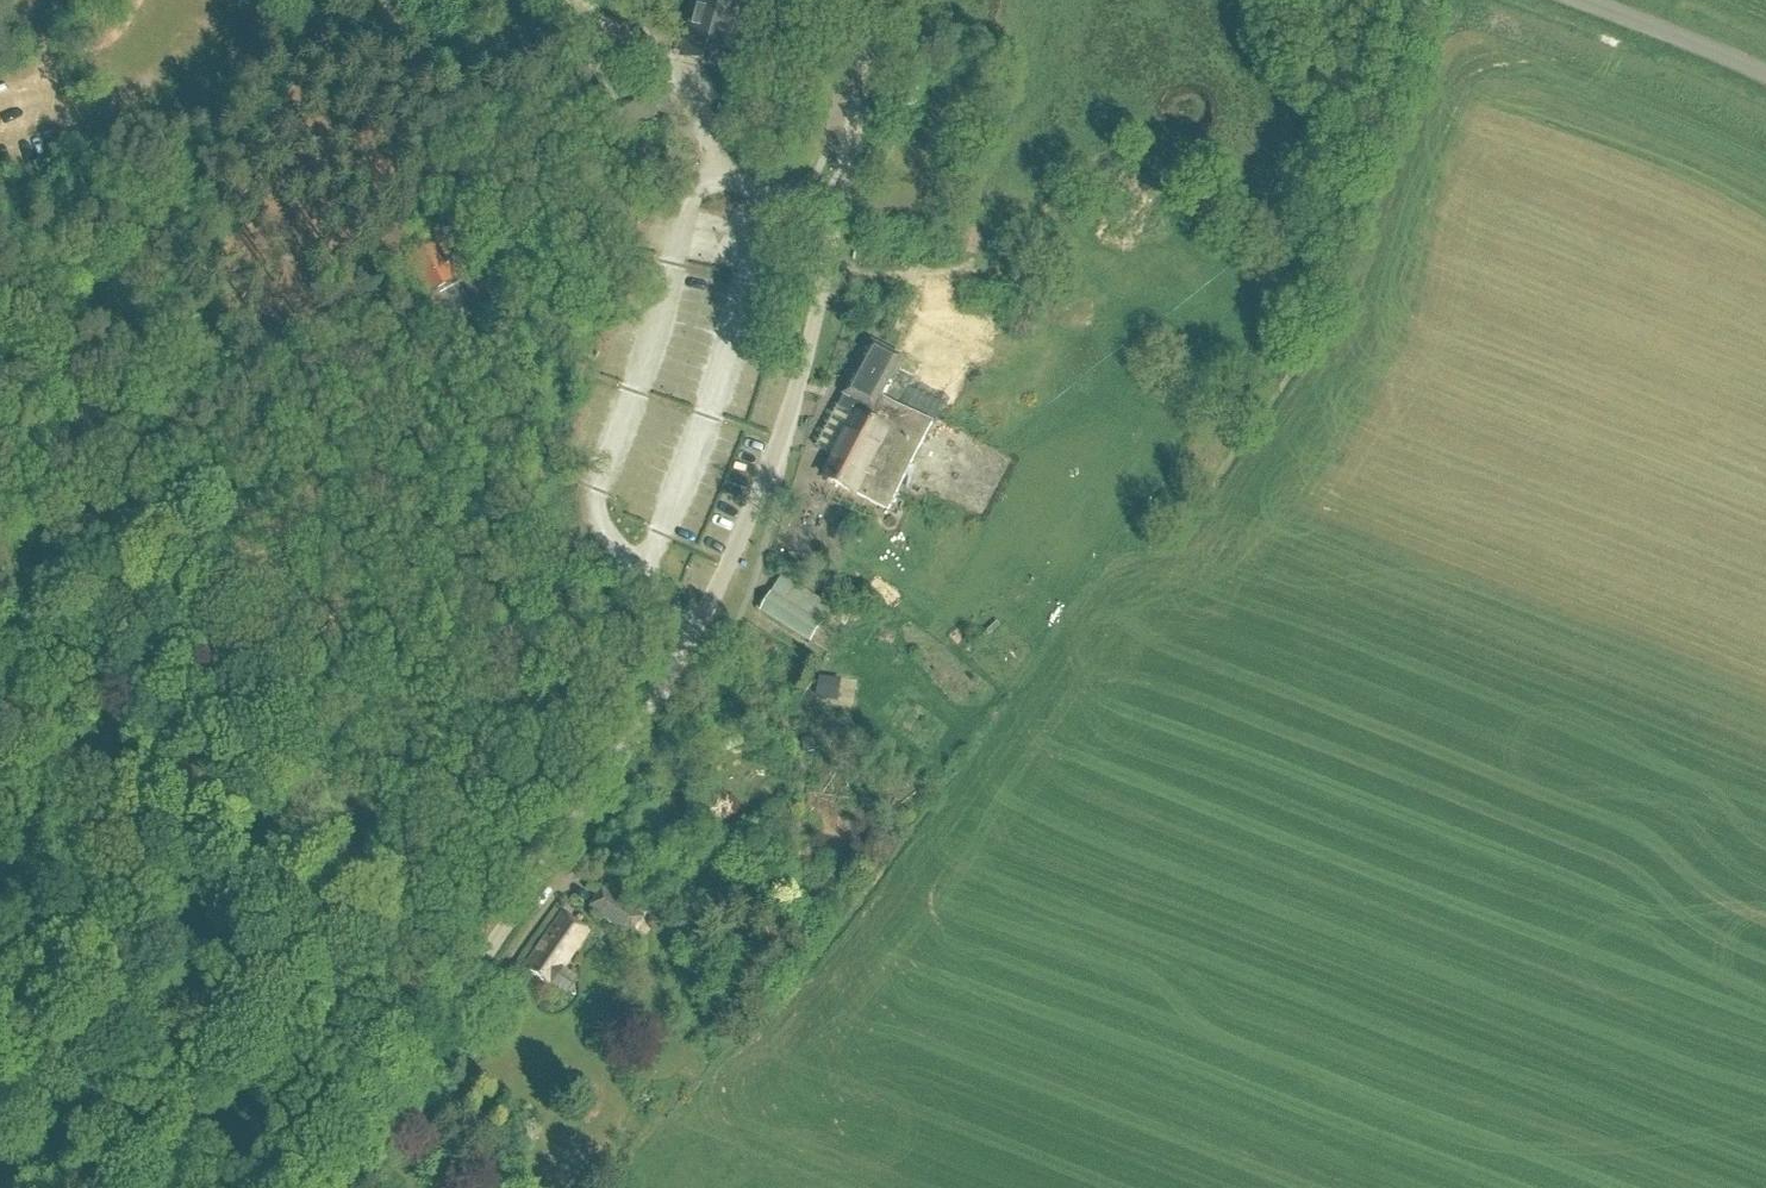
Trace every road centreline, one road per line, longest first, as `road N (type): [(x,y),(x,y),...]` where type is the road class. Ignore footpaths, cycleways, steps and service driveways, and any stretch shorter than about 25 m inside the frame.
road 1 (unclassified): [(326,1187),(634,737),(726,567),(794,399),(879,0)]
road 2 (unclassified): [(1765,76),(1586,0)]

